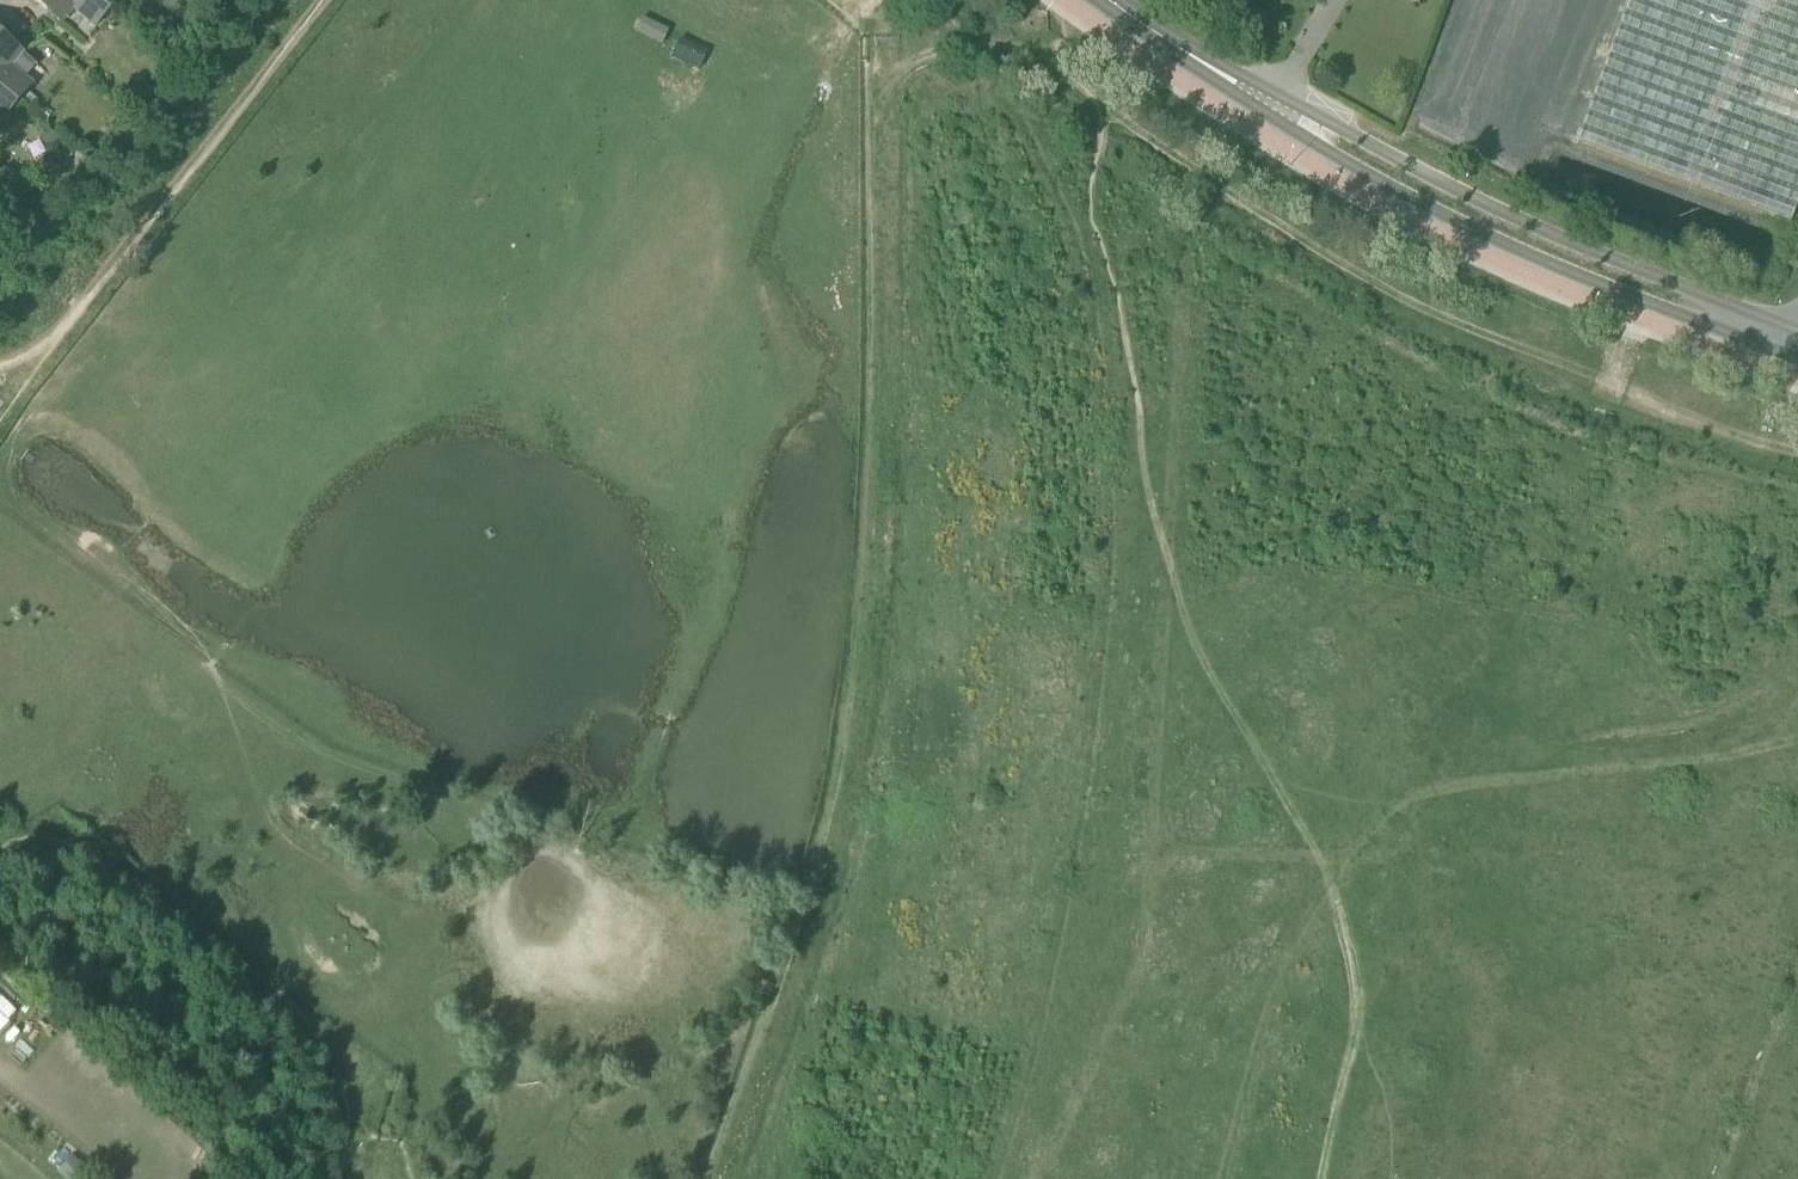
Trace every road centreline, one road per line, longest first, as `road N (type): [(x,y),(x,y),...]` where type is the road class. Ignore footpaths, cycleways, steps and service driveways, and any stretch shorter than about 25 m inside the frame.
road 1 (secondary): [(1797,347),(1466,214),(1272,108),(1107,0)]
road 2 (track): [(332,0),(55,340)]
road 3 (track): [(1647,289),(1613,375),(1624,403),(1797,453)]

